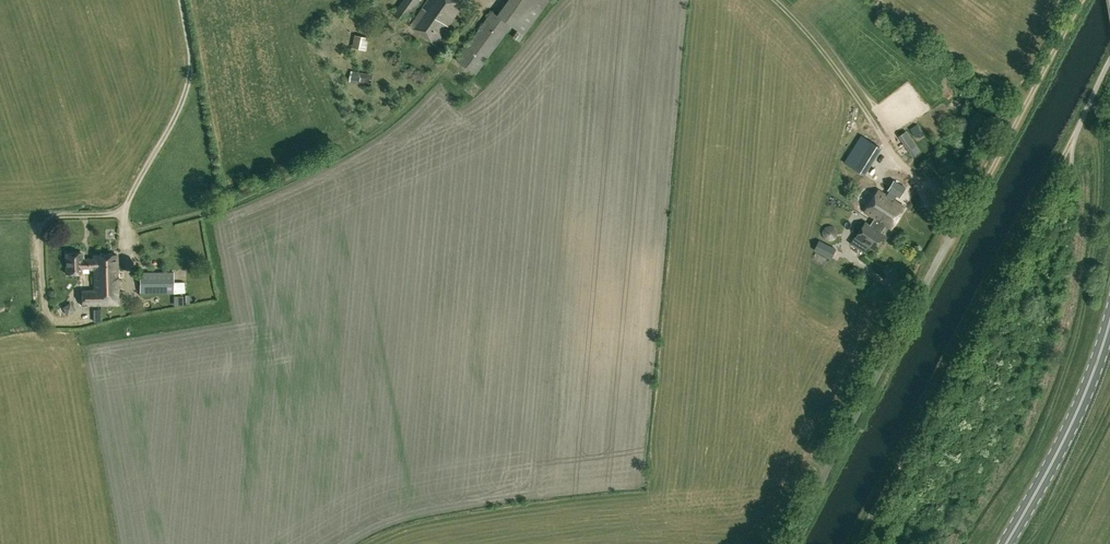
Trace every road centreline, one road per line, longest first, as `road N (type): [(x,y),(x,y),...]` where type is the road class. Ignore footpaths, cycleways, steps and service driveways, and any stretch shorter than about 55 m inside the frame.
road 1 (track): [(1075,133),(856,543)]
road 2 (track): [(182,0),(190,79),(122,214),(43,222),(47,319)]
road 3 (unclassified): [(785,543),(975,200)]
road 4 (primary): [(1109,318),(1070,433),(1004,543)]
road 5 (track): [(975,200),(1085,0)]
road 6 (track): [(951,235),(874,122)]

